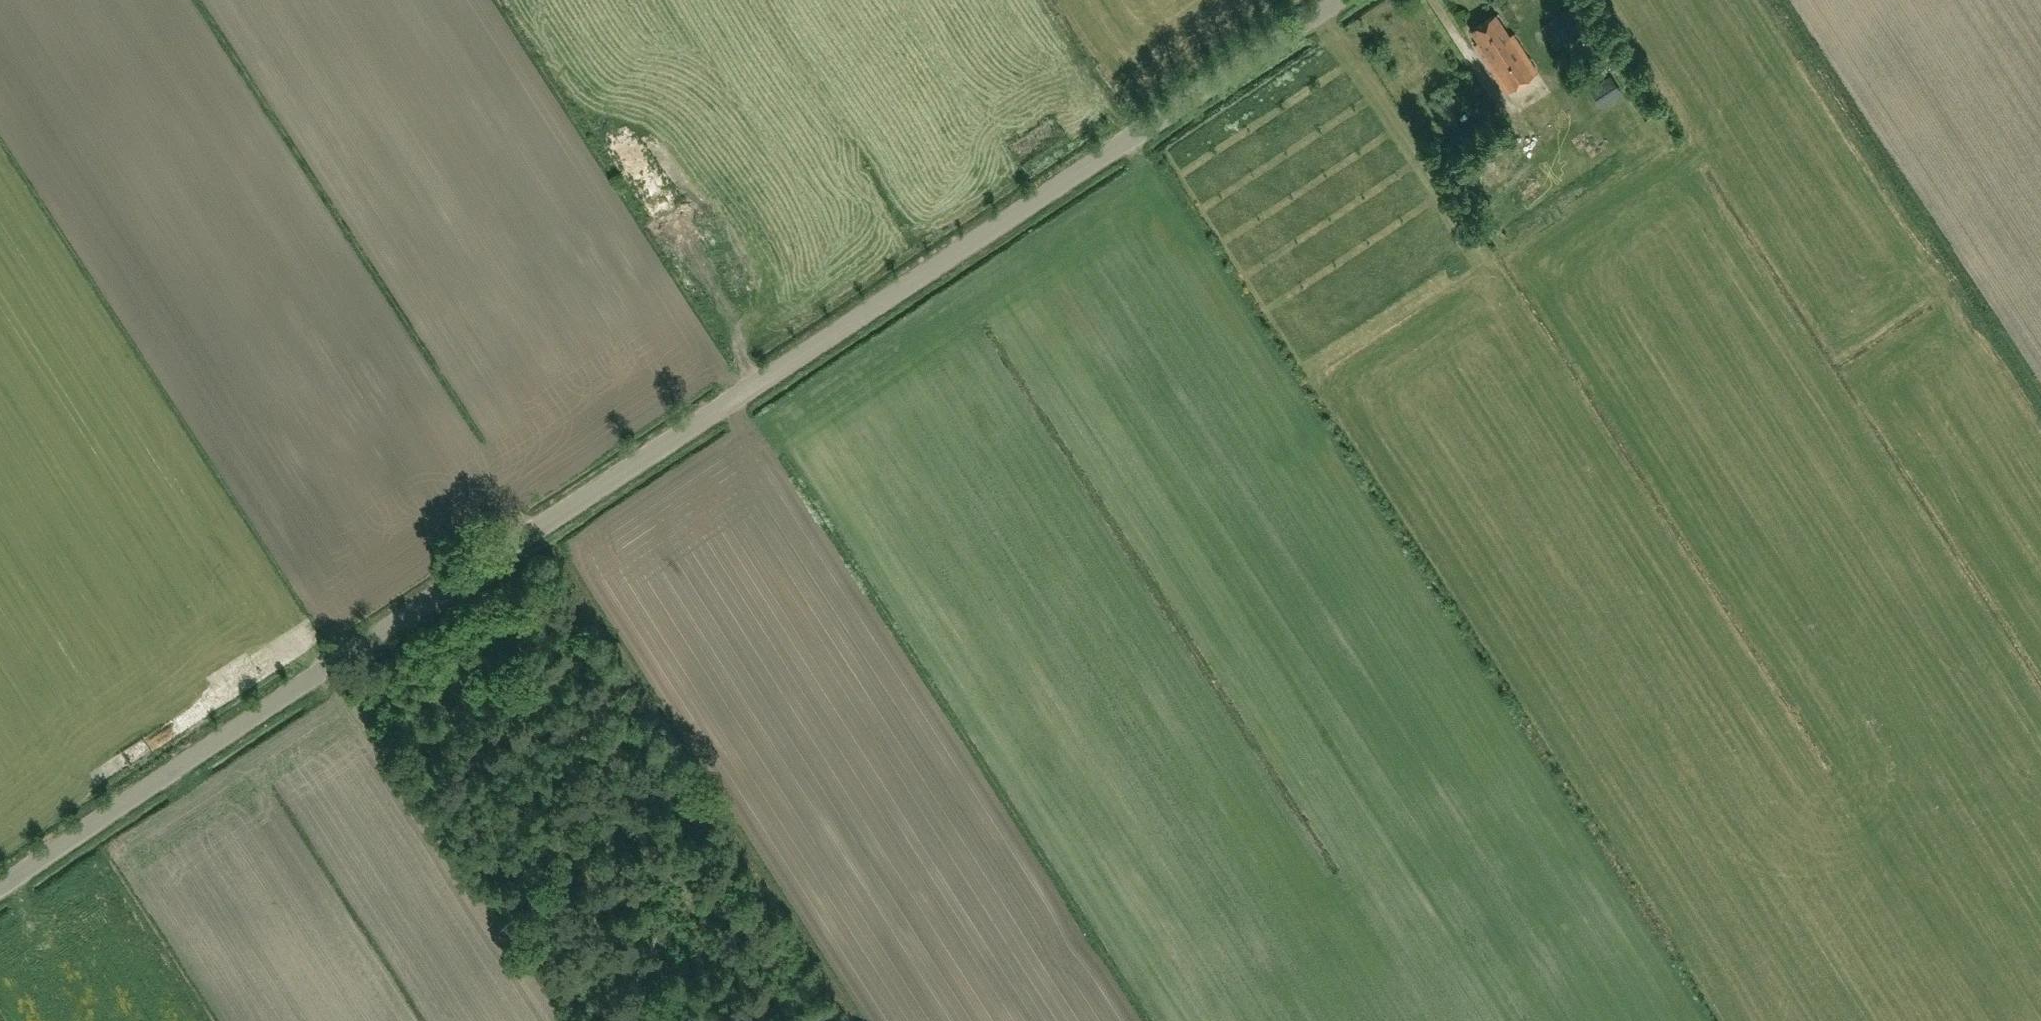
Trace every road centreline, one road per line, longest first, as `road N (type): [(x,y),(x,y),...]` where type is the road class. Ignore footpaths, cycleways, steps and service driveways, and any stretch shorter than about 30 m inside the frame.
road 1 (unclassified): [(0,883),(1342,0)]

